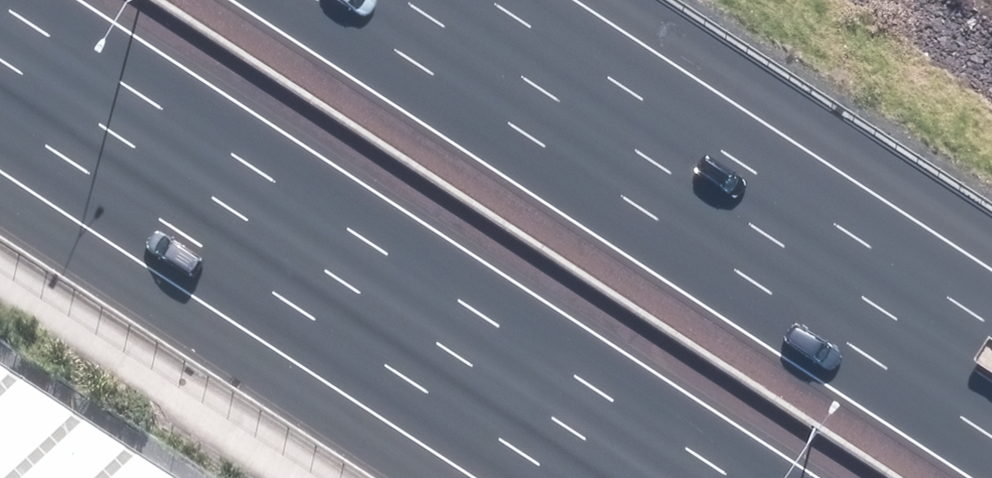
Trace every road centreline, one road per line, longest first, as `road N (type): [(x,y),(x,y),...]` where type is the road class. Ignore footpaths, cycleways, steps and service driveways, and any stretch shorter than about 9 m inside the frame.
road 1 (motorway): [(648,477),(0,59)]
road 2 (motorway): [(409,0),(991,377)]

